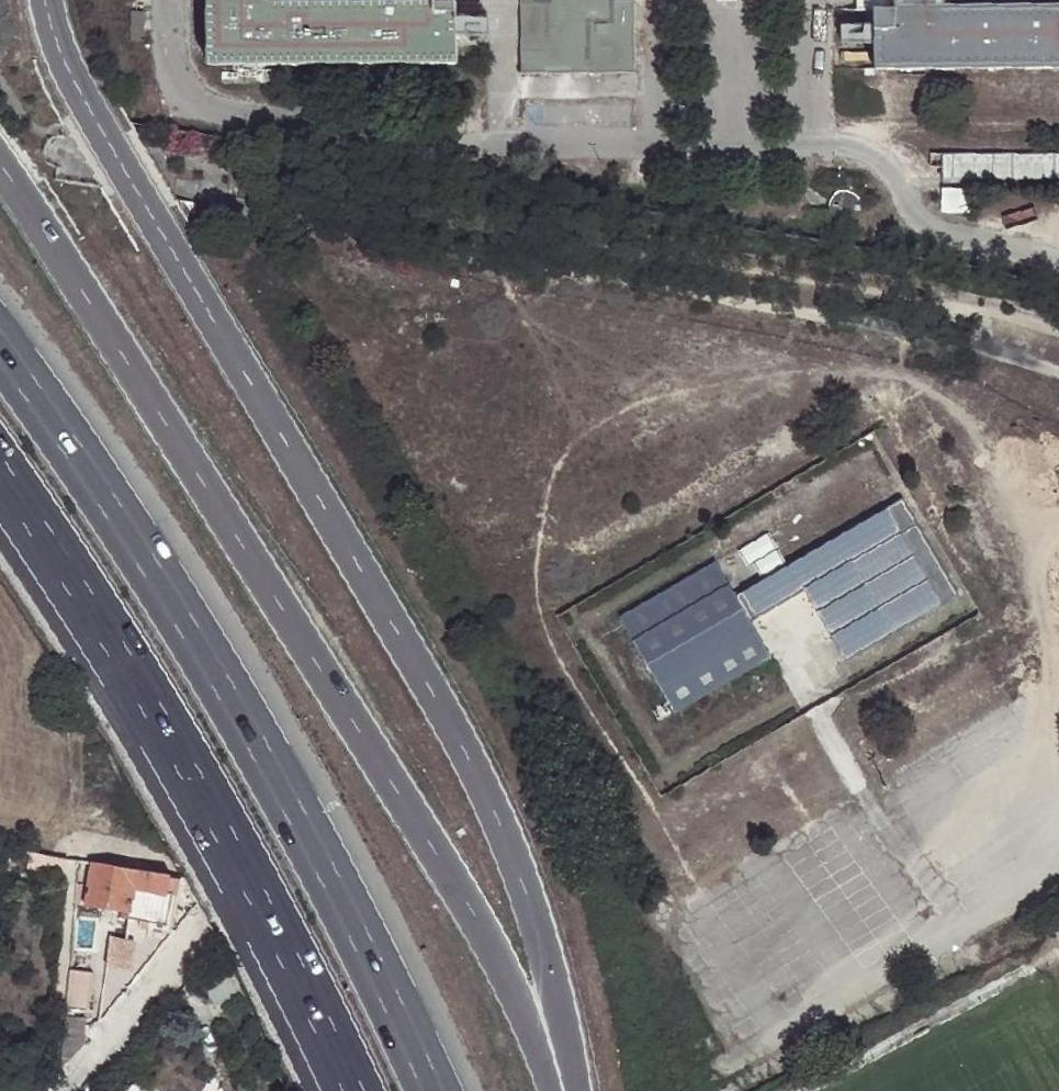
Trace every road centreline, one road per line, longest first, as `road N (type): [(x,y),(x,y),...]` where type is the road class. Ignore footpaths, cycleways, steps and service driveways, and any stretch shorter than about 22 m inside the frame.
road 1 (motorway): [(580,1090),(573,1027),(515,849),(378,595),(98,130),(47,0)]
road 2 (motorway): [(552,1090),(514,992),(430,844),(0,168)]
road 3 (motorway): [(436,1090),(272,764),(113,501),(0,350)]
road 4 (motorway): [(0,475),(178,743),(356,1090)]
road 5 (residential): [(62,1090),(203,918)]

